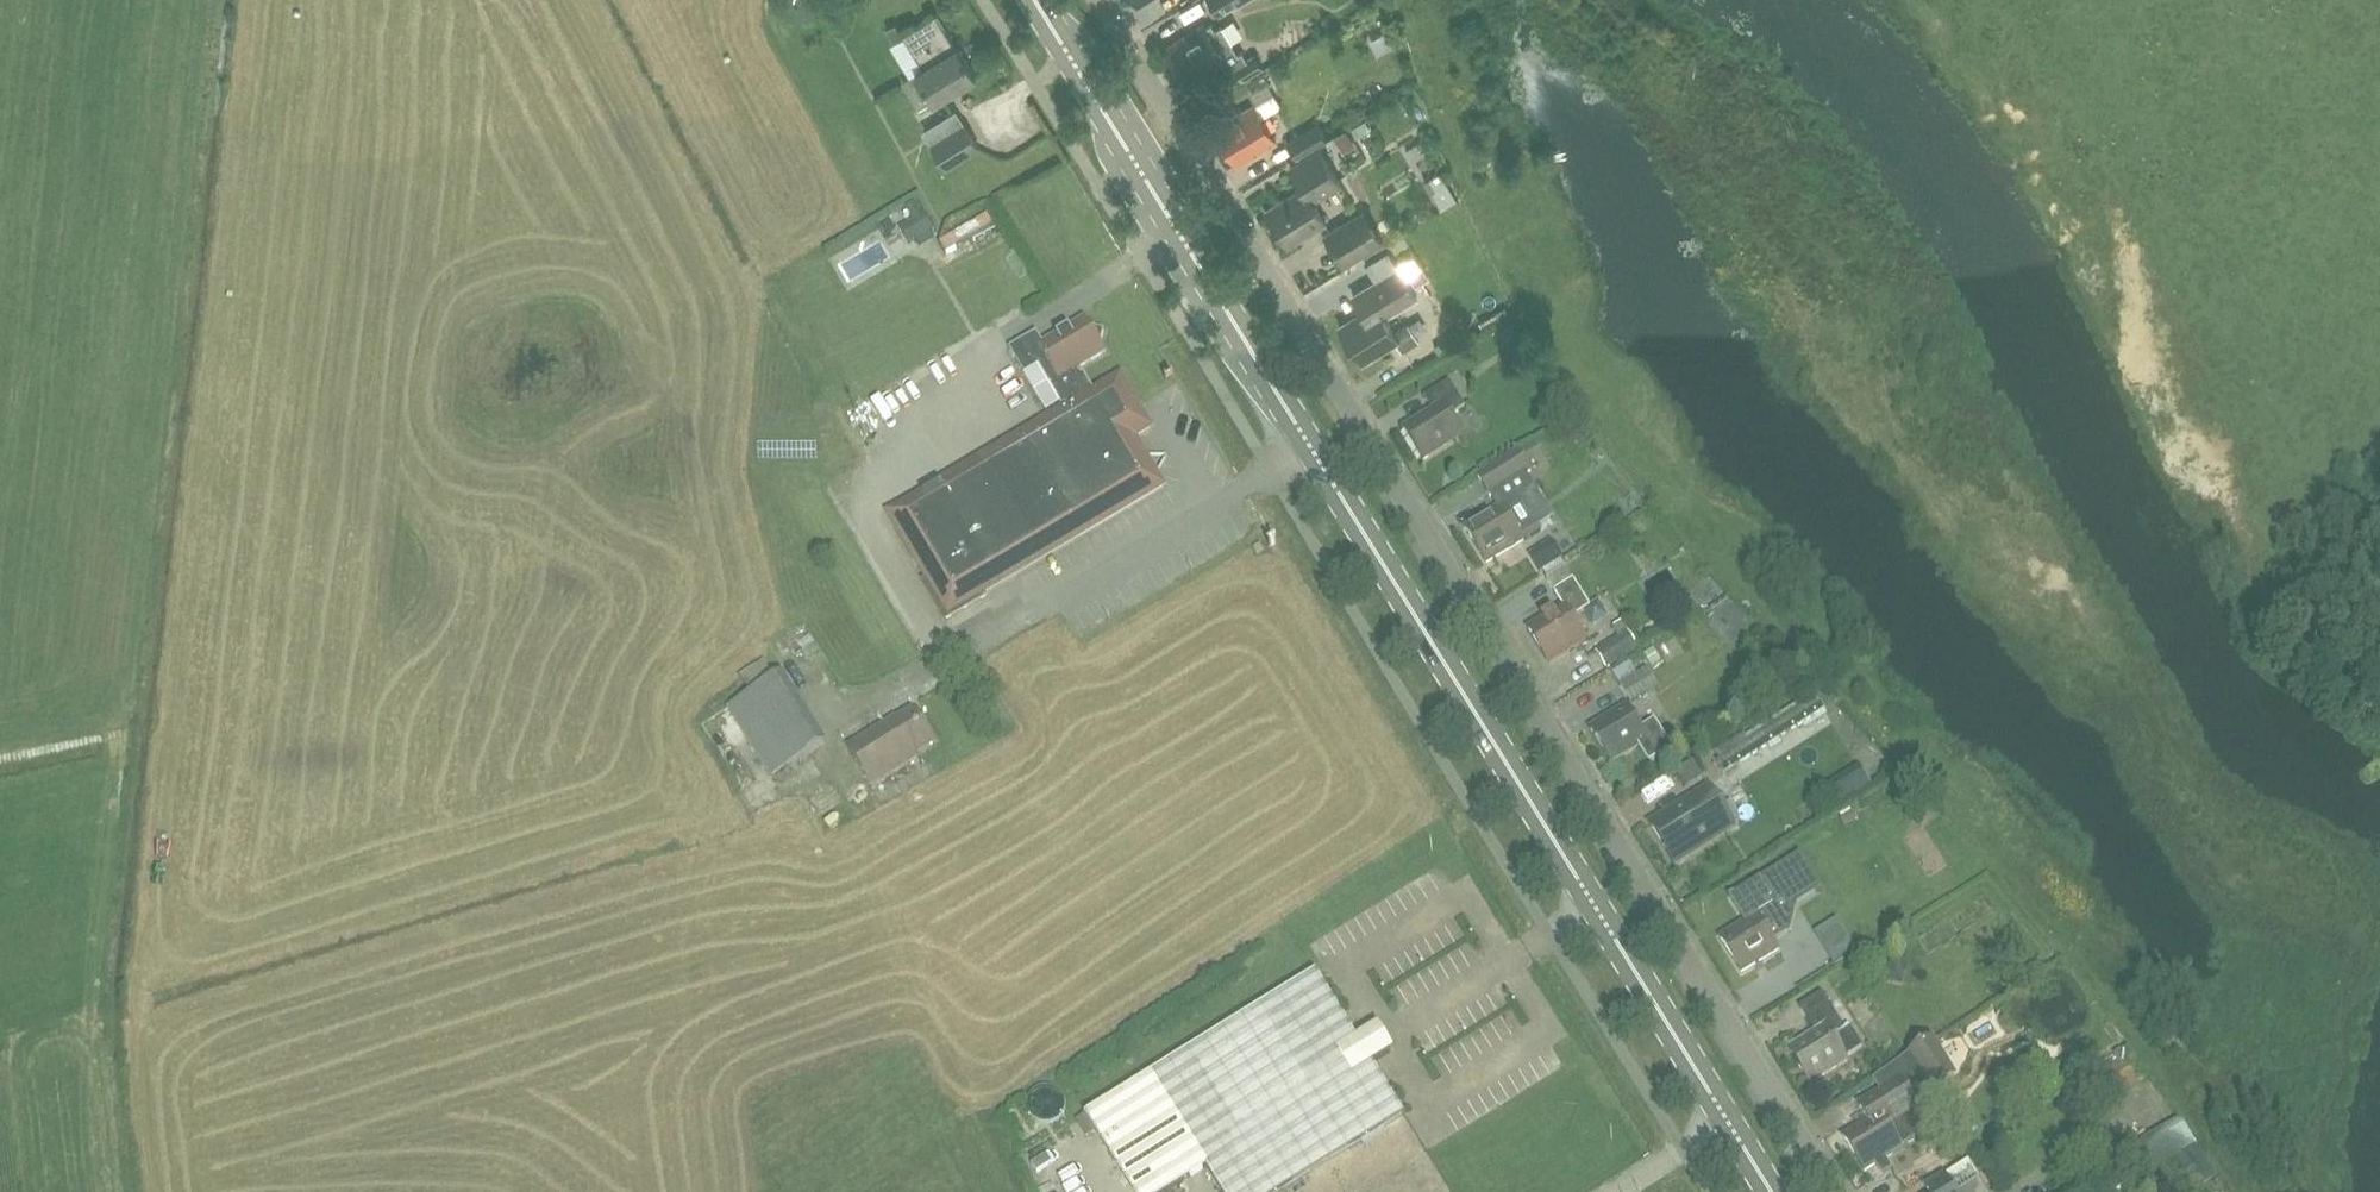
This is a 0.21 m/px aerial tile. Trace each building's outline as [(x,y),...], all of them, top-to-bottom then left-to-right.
[(1245,0),(1208,0),(1219,17),(1245,0)] [(956,49),(935,15),(914,28),(902,35),(923,69),(916,74),(933,102),(975,76),(957,48),(956,49)] [(1376,22),(1388,57),(1401,52),(1390,17),(1376,22)] [(895,42),(903,37),(902,35),(896,24),(888,29),(895,42)] [(1203,25),(1166,49),(1188,84),(1223,62),(1227,67),(1234,70),(1235,70),(1243,81),(1264,69),(1254,53),(1247,58),(1242,52),(1239,53),(1233,44),(1223,27),(1217,31),(1213,25),(1205,29),(1203,25)] [(1253,106),(1216,129),(1238,165),(1275,142),(1261,119),(1282,107),(1274,93),(1273,94),(1256,105),(1253,106)] [(1297,160),(1328,141),(1316,123),(1286,142),(1297,160)] [(966,124),(932,145),(947,169),(981,148),(966,124)] [(1289,245),(1326,222),(1313,203),(1343,185),(1319,148),(1288,167),(1300,187),(1266,209),(1289,245)] [(1455,195),(1448,185),(1432,195),(1438,205),(1455,195)] [(922,214),(915,202),(906,207),(913,219),(900,227),(910,244),(917,240),(920,245),(936,236),(933,230),(935,229),(925,212),(922,214)] [(991,210),(942,234),(948,246),(997,222),(991,210)] [(1343,267),(1384,241),(1364,210),(1323,235),(1343,267)] [(840,258),(853,283),(897,261),(884,236),(840,258)] [(1363,311),(1339,326),(1362,362),(1397,341),(1404,352),(1418,343),(1407,326),(1395,334),(1384,316),(1417,295),(1399,267),(1389,251),(1367,265),(1377,281),(1353,295),(1363,311)] [(1062,408),(1092,390),(1080,369),(1106,353),(1087,320),(1043,346),(1036,333),(1008,350),(1024,376),(1038,367),(1062,408)] [(1092,390),(1062,408),(1064,411),(1020,437),(970,466),(887,514),(926,579),(922,582),(947,622),(988,598),(985,593),(1030,566),(1163,488),(1134,438),(1150,429),(1120,378),(1094,393),(1092,390)] [(1424,461),(1460,439),(1447,418),(1465,407),(1449,380),(1424,396),(1431,408),(1402,426),(1424,461)] [(872,431),(877,441),(898,431),(894,421),(872,431)] [(1594,426),(1585,434),(1601,453),(1610,445),(1594,426)] [(1489,498),(1532,472),(1518,450),(1476,476),(1489,498)] [(1501,504),(1464,527),(1486,562),(1523,540),(1520,536),(1532,529),(1515,502),(1504,509),(1501,504)] [(1090,533),(1076,542),(1085,556),(1099,548),(1090,533)] [(1532,559),(1535,564),(1541,572),(1562,559),(1550,540),(1528,553),(1532,559)] [(1549,664),(1586,641),(1572,618),(1589,607),(1565,568),(1546,579),(1562,606),(1527,628),(1549,664)] [(1736,596),(1710,614),(1733,646),(1758,627),(1736,596)] [(1606,669),(1638,648),(1622,620),(1612,626),(1618,636),(1594,652),(1606,669)] [(1638,674),(1630,662),(1612,673),(1620,685),(1631,704),(1658,686),(1647,668),(1638,674)] [(770,778),(826,742),(782,672),(726,708),(770,778)] [(1725,773),(1826,710),(1819,698),(1717,761),(1725,773)] [(1641,730),(1625,705),(1588,728),(1610,763),(1639,745),(1649,762),(1671,749),(1654,722),(1641,730)] [(936,742),(915,708),(897,719),(895,716),(845,747),(871,787),(919,757),(917,753),(936,742)] [(1693,784),(1707,773),(1694,755),(1680,766),(1693,784)] [(1839,805),(1853,796),(1842,778),(1828,787),(1839,805)] [(1673,864),(1710,841),(1738,826),(1714,789),(1651,828),(1673,864)] [(1744,922),(1719,937),(1740,973),(1777,950),(1772,941),(1765,930),(1765,929),(1770,926),(1782,919),(1782,918),(1776,908),(1770,900),(1786,890),(1790,896),(1815,881),(1798,854),(1729,897),(1744,922)] [(1819,949),(1846,940),(1838,917),(1811,926),(1819,949)] [(1317,973),(1087,1115),(1135,1191),(1168,1191),(1208,1168),(1223,1191),(1282,1191),(1405,1116),(1372,1062),(1391,1050),(1377,1027),(1357,1039),(1317,973)] [(1835,1041),(1832,1036),(1844,1029),(1820,992),(1797,1006),(1813,1031),(1787,1048),(1810,1084),(1847,1061),(1845,1058),(1862,1048),(1852,1030),(1835,1041)] [(1931,1095),(1957,1079),(1933,1039),(1906,1055),(1931,1095)] [(2147,1073),(2128,1046),(2087,1072),(2108,1102),(2138,1083),(2136,1080),(2147,1073)] [(1865,1171),(1902,1148),(1888,1125),(1912,1110),(1917,1107),(1901,1083),(1860,1107),(1868,1119),(1843,1135),(1865,1171)] [(1934,1109),(1917,1110),(1918,1130),(1935,1129),(1934,1109)] [(2179,1118),(2140,1140),(2155,1167),(2175,1155),(2197,1144),(2179,1118)] [(2218,1175),(2206,1158),(2197,1144),(2175,1155),(2198,1189),(2218,1175)] [(1944,1175),(1943,1174),(1925,1185),(1929,1191),(1955,1191),(1944,1175)] [(1980,1179),(1962,1190),(1958,1191),(1988,1191),(1980,1179)]
